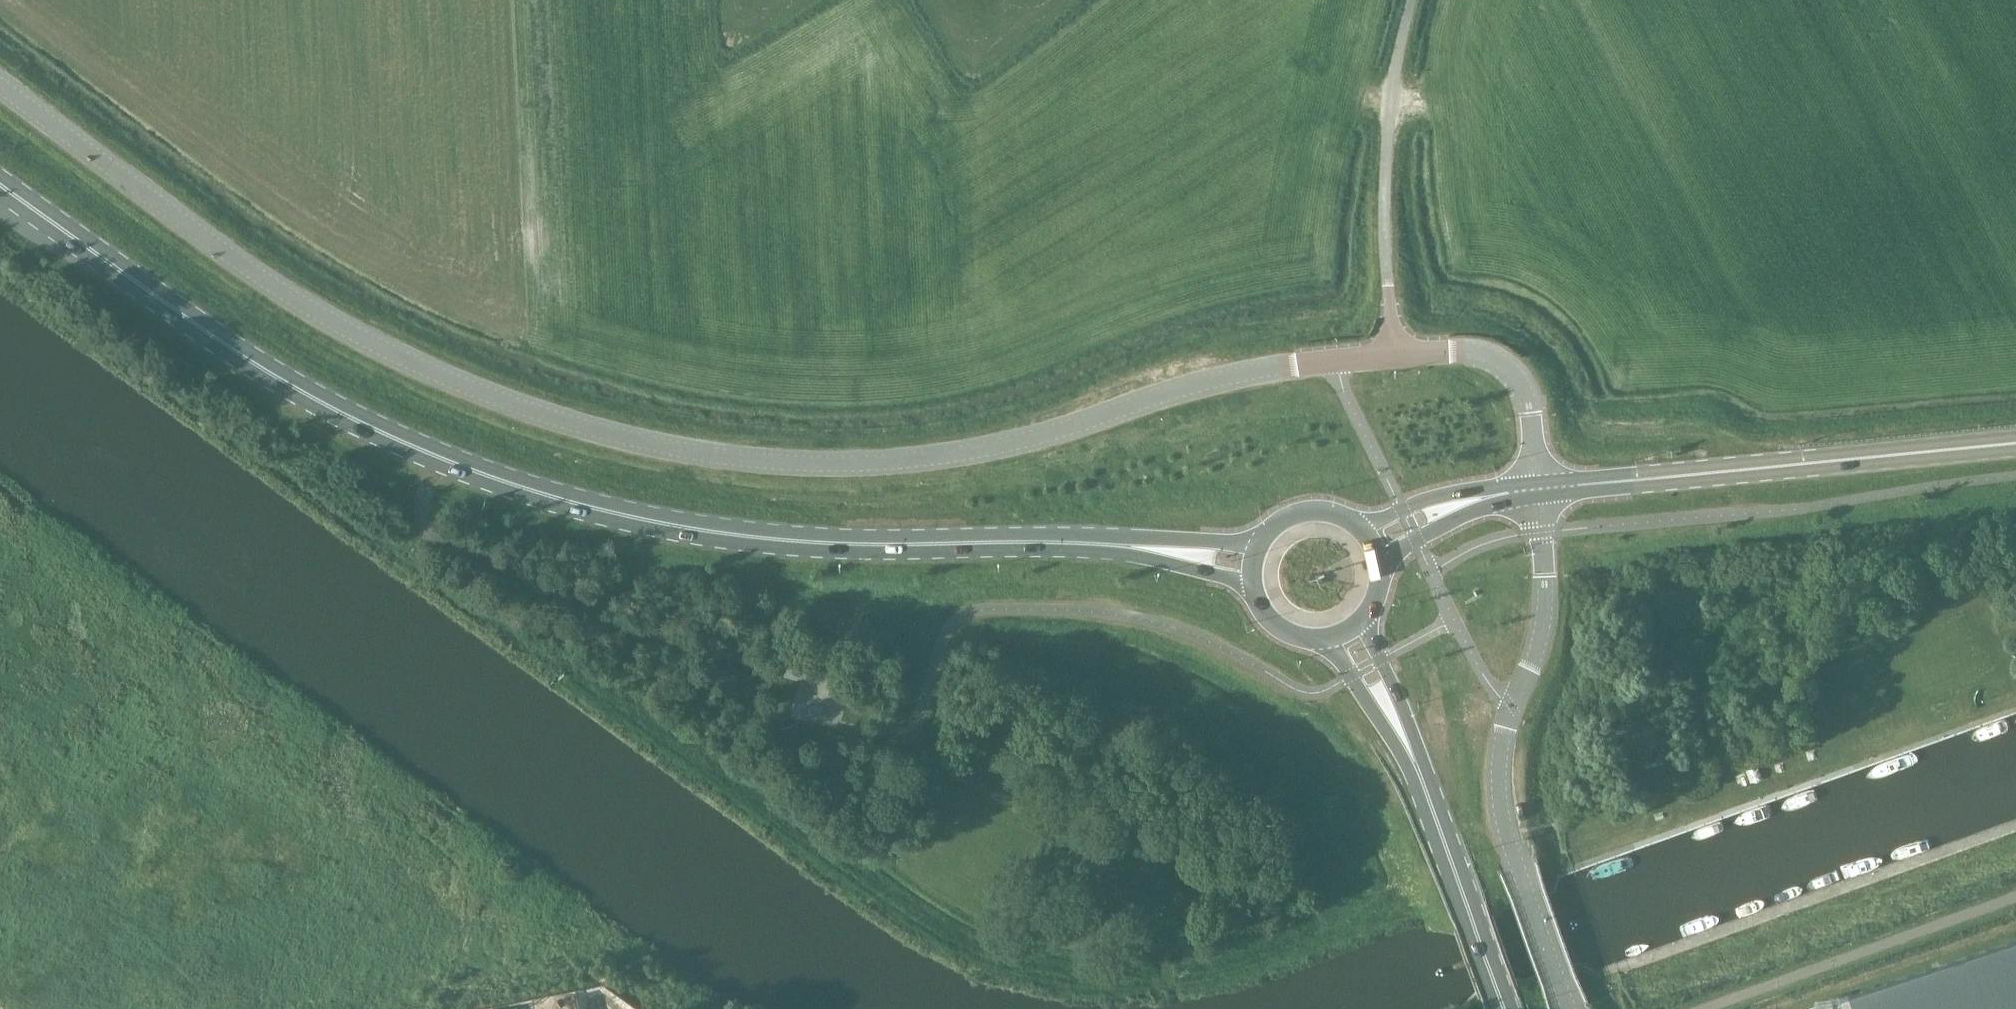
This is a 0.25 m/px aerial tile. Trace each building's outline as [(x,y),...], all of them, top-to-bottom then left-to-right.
[(1806,1008),(2015,1008),(2015,940),(1806,1008)]
